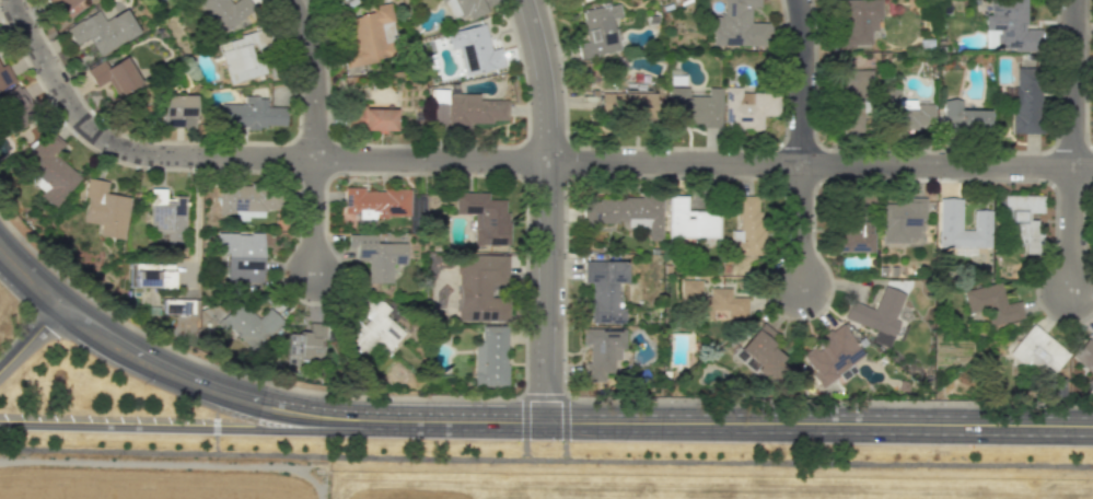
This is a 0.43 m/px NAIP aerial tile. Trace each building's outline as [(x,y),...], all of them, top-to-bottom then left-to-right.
[(65,10),(57,0),(77,0),(65,10)] [(231,3),(235,0),(248,0),(255,9),(222,35),(195,0),(228,0),(231,3)] [(453,19),(473,19),(485,14),(485,12),(480,0),(446,0),(453,19)] [(722,15),(722,0),(758,0),(758,5),(749,5),(748,22),(767,22),(767,46),(710,46),(710,15),(722,15)] [(870,46),(870,30),(880,30),(879,0),(838,0),(839,15),(844,15),(845,30),(833,30),(834,47),(870,46)] [(990,14),(983,14),(984,50),(1040,49),(1040,29),(1026,29),(1025,0),(989,0),(990,14)] [(344,18),(350,47),(341,49),(344,67),(386,58),(380,24),(393,21),(389,2),(370,6),(372,12),(344,18)] [(619,50),(612,18),(621,16),(618,4),(608,6),(608,4),(580,10),(586,42),(576,44),(579,58),(619,50)] [(65,28),(97,9),(104,20),(124,8),(138,32),(98,56),(86,36),(73,44),(65,28)] [(503,66),(499,47),(489,49),(484,24),(445,33),(449,49),(457,48),(464,75),(503,66)] [(240,37),(239,35),(263,27),(270,55),(259,58),(264,72),(229,83),(217,44),(240,37)] [(85,70),(102,60),(105,66),(124,55),(140,81),(117,95),(107,80),(95,86),(85,70)] [(14,80),(0,88),(0,65),(4,62),(14,80)] [(1012,132),(1038,133),(1040,69),(1014,68),(1012,132)] [(870,70),(838,70),(839,132),(862,131),(861,85),(870,85),(870,70)] [(740,92),(740,86),(724,86),(724,130),(761,130),(761,115),(775,115),(775,92),(740,92)] [(721,88),(707,87),(707,96),(687,96),(687,87),(667,87),(667,130),(683,130),(683,123),(701,123),(701,127),(720,128),(721,88)] [(932,103),(913,103),(913,100),(897,100),(897,88),(883,88),(883,130),(932,130),(932,103)] [(653,91),(601,92),(602,104),(623,103),(624,121),(653,121),(653,91)] [(507,98),(479,98),(479,92),(446,92),(445,129),(468,129),(468,123),(490,123),(490,119),(507,119),(507,98)] [(219,103),(243,104),(243,94),(257,95),(257,97),(266,97),(266,105),(284,106),(284,125),(265,125),(265,127),(257,126),(257,129),(246,129),(246,125),(219,125),(219,103)] [(162,95),(193,95),(193,126),(160,126),(161,105),(162,105),(162,95)] [(942,99),(942,130),(988,131),(988,110),(961,110),(961,99),(942,99)] [(349,107),(348,129),(394,130),(395,108),(349,107)] [(21,161),(36,172),(29,181),(42,192),(38,196),(52,208),(79,175),(54,155),(64,143),(47,129),(21,161)] [(85,177),(106,181),(104,193),(129,197),(121,239),(98,234),(101,224),(81,221),(85,197),(82,196),(85,177)] [(218,186),(217,217),(265,219),(265,209),(276,209),(277,188),(218,186)] [(148,231),(166,232),(165,243),(183,244),(184,197),(164,196),(164,189),(149,189),(148,231)] [(408,218),(409,189),(343,189),(343,212),(358,212),(358,217),(408,218)] [(473,244),(507,244),(507,199),(487,199),(486,192),(454,192),(454,214),(472,214),(473,244)] [(1041,194),(1003,195),(1004,234),(1013,233),(1013,245),(1023,244),(1023,253),(1039,253),(1038,232),(1035,233),(1035,215),(1041,215),(1041,194)] [(666,237),(718,238),(718,211),(686,211),(686,195),(667,195),(666,237)] [(736,195),(736,230),(731,230),(731,255),(759,255),(760,195),(736,195)] [(583,223),(627,222),(627,227),(648,227),(648,240),(662,240),(661,205),(666,205),(666,196),(583,198),(583,223)] [(939,196),(938,244),(990,245),(990,208),(973,208),(973,229),(961,229),(961,197),(939,196)] [(923,198),(905,197),(905,204),(881,203),(881,242),(908,242),(908,237),(922,238),(923,198)] [(261,284),(262,233),(215,232),(215,252),(225,252),(225,283),(261,284)] [(348,232),(348,244),(356,244),(356,258),(368,258),(368,280),(392,280),(392,262),(406,263),(406,241),(375,240),(375,232),(348,232)] [(456,320),(506,321),(506,298),(490,297),(490,284),(506,284),(507,255),(458,254),(456,320)] [(582,260),(625,260),(625,282),(616,282),(616,306),(624,306),(624,322),(589,322),(589,300),(591,300),(591,282),(582,282),(582,260)] [(133,287),(172,288),(172,267),(133,266),(133,287)] [(701,279),(683,280),(683,317),(718,317),(718,318),(747,318),(747,297),(730,297),(730,288),(709,288),(709,296),(701,296),(701,279)] [(1000,280),(962,289),(967,311),(985,306),(989,324),(1024,315),(1020,299),(1005,302),(1000,280)] [(850,298),(842,316),(859,323),(859,322),(885,333),(885,332),(893,335),(899,320),(894,317),(905,292),(884,283),(873,307),(850,298)] [(402,332),(383,315),(388,309),(378,300),(373,306),(361,296),(353,306),(364,315),(343,340),(361,355),(374,339),(387,350),(402,332)] [(162,313),(192,314),(193,300),(163,299),(162,313)] [(280,320),(267,308),(256,319),(235,300),(214,323),(226,334),(230,331),(252,351),(280,320)] [(784,355),(767,342),(774,332),(760,321),(734,356),(766,379),(784,355)] [(285,332),(284,367),(301,368),(301,359),(322,360),(324,323),(307,322),(307,333),(285,332)] [(864,355),(840,323),(800,353),(814,372),(811,374),(820,387),(864,355)] [(1009,350),(1046,381),(1068,354),(1032,323),(1009,350)] [(474,341),(473,385),(506,386),(507,326),(480,326),(480,341),(474,341)] [(583,381),(612,382),(612,359),(621,359),(622,329),(581,328),(581,344),(588,344),(588,362),(583,362),(583,381)] [(891,337),(875,331),(871,340),(887,346),(891,337)] [(1092,375),(1086,382),(1092,389),(1092,339),(1091,341),(1087,337),(1071,355),(1092,375)]
